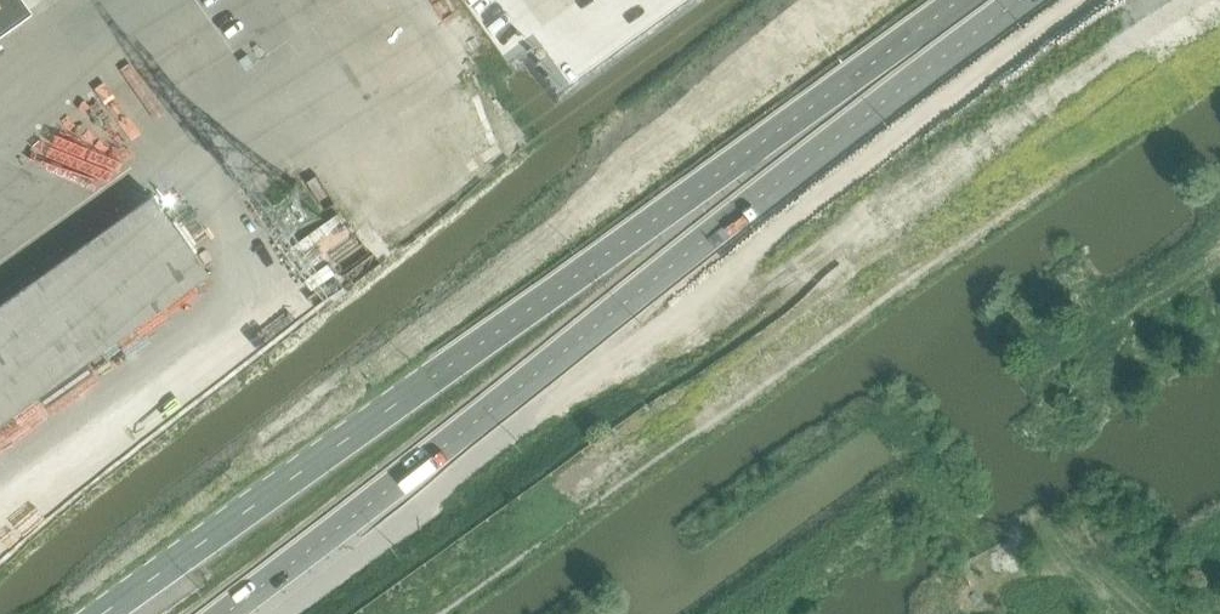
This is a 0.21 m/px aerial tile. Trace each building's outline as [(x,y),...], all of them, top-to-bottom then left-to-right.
[(29,10),(22,0),(0,0),(0,31),(29,10)] [(151,194),(0,302),(0,422),(208,273),(151,194)]
